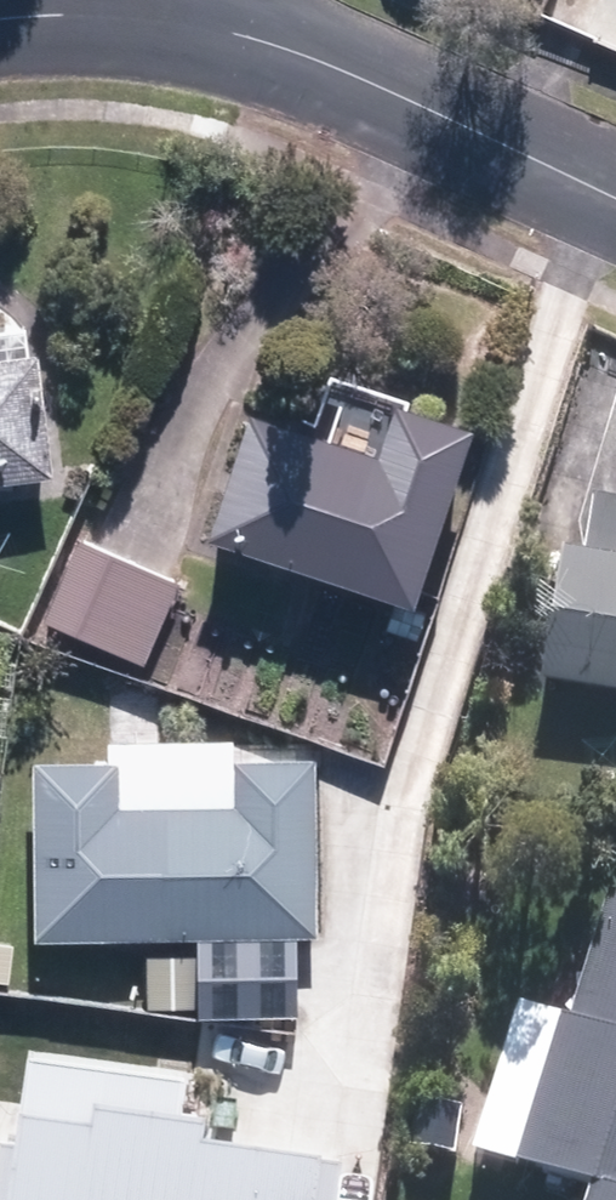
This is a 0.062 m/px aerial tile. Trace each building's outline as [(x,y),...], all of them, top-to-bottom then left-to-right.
[(55,480),(37,329),(0,334),(0,487),(55,480)] [(250,400),(203,541),(413,610),(473,428),(326,379),(312,420),(250,400)] [(538,690),(615,702),(615,502),(569,495),(538,690)] [(79,534),(42,627),(145,669),(183,576),(79,534)] [(36,770),(39,940),(200,938),(299,936),(315,936),(312,765),(237,766),(238,813),(116,815),(115,768),(36,770)] [(608,895),(569,1020),(558,1016),(509,1170),(585,1194),(583,1199),(615,1199),(615,897),(608,895)] [(300,1017),(299,936),(200,938),(201,1018),(300,1017)] [(192,959),(146,959),(146,1009),(193,1008),(192,959)] [(0,1186),(0,1199),(307,1199),(313,1162),(199,1144),(202,1125),(100,1109),(97,1129),(11,1115),(0,1186)]
